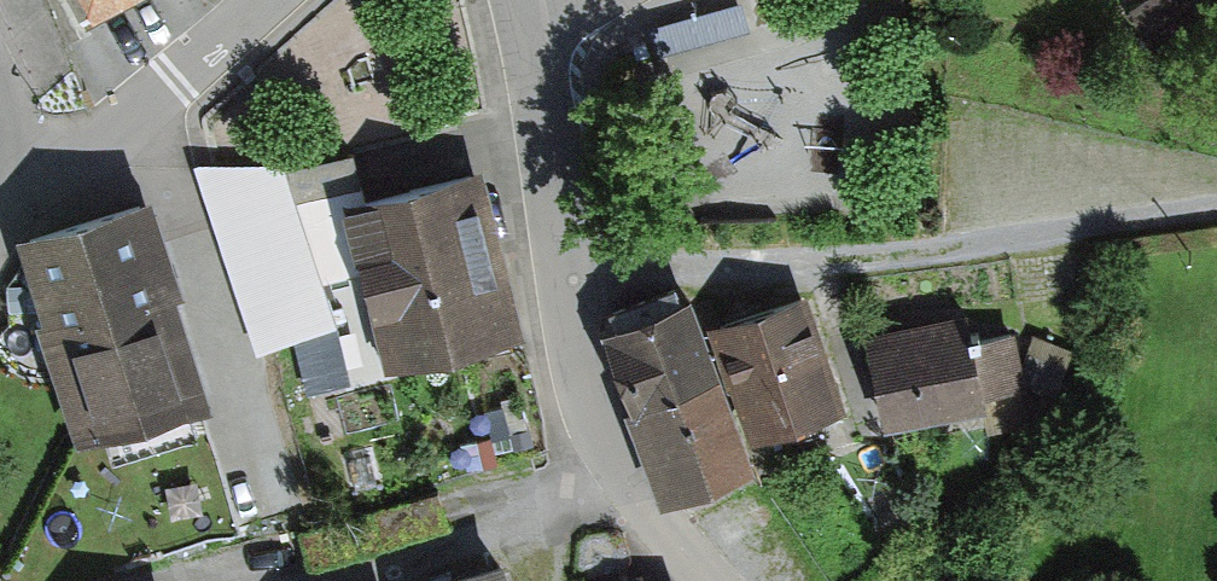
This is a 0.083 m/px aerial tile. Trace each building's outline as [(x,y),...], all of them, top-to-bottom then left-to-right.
[(93,21),(132,0),(82,0),(93,21)] [(648,23),(656,52),(749,28),(741,0),(735,0),(648,23)] [(1198,29),(1179,0),(1139,0),(1127,8),(1158,55),(1198,29)] [(256,350),(338,324),(325,279),(362,269),(343,193),(364,188),(354,149),(287,167),(285,160),(194,160),(256,350)] [(385,363),(526,328),(484,158),(364,188),(343,193),(362,269),(385,363)] [(35,329),(75,452),(212,409),(177,300),(184,298),(152,200),(16,244),(43,327),(35,329)] [(663,494),(757,459),(692,288),(598,323),(663,494)] [(751,438),(848,403),(807,289),(710,323),(751,438)] [(864,326),(883,424),(983,405),(1026,397),(1030,396),(1027,379),(1023,360),(1017,325),(983,332),(981,323),(970,325),(967,307),(864,326)] [(1073,348),(1033,332),(1023,360),(1027,379),(1056,392),(1073,348)] [(1026,397),(983,405),(987,428),(1030,420),(1026,397)] [(501,550),(403,580),(511,580),(501,550)]
